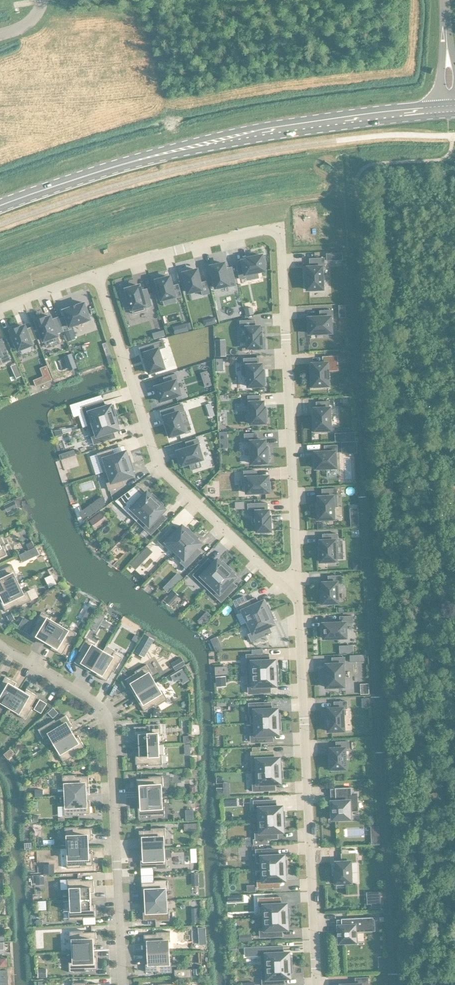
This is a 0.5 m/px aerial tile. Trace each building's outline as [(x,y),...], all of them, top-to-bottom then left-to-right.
[(252,262),(252,264),(246,265),(246,267),(240,269),(243,283),(250,281),(249,279),(269,275),(268,269),(269,269),(268,261),(266,262),(266,260),(252,262)] [(310,278),(310,285),(308,286),(309,293),(311,293),(311,294),(326,293),(325,272),(328,272),(328,262),(314,263),(314,271),(311,272),(311,278),(310,278)] [(232,289),(232,291),(239,290),(237,277),(230,279),(228,268),(227,268),(226,266),(219,268),(219,270),(215,271),(219,292),(232,289)] [(210,286),(204,287),(200,274),(196,275),(195,273),(188,275),(188,277),(187,277),(192,297),(204,294),(206,300),(213,298),(210,286)] [(175,290),(173,281),(168,283),(168,281),(161,283),(161,284),(160,285),(165,304),(177,301),(178,303),(185,301),(182,289),(175,290)] [(131,293),(130,294),(137,319),(150,315),(149,312),(155,310),(152,298),(146,300),(143,290),(138,291),(138,289),(130,291),(131,293)] [(74,331),(94,324),(88,307),(67,315),(69,321),(63,323),(67,335),(74,333),(74,331)] [(311,336),(313,336),(313,338),(335,337),(334,322),(336,322),(336,315),(323,315),(324,322),(312,322),(312,328),(310,328),(311,336)] [(54,321),(49,323),(48,321),(39,325),(47,345),(61,340),(60,338),(66,335),(61,322),(55,324),(54,321)] [(251,353),(265,352),(265,337),(263,337),(263,331),(258,331),(258,325),(243,325),(244,332),(250,332),(251,353)] [(190,328),(176,331),(178,339),(192,335),(191,334),(190,328)] [(40,343),(35,331),(29,334),(28,330),(23,332),(22,331),(14,335),(16,341),(15,342),(17,349),(19,348),(22,354),(35,349),(34,345),(40,343)] [(75,333),(68,336),(72,346),(79,344),(75,333)] [(5,344),(0,346),(0,362),(3,361),(6,368),(14,364),(5,344)] [(156,355),(148,357),(150,363),(149,364),(153,377),(168,373),(162,354),(168,352),(166,345),(154,349),(156,355)] [(229,352),(219,352),(219,361),(229,360),(229,352)] [(317,391),(317,393),(324,392),(324,390),(332,390),(331,368),(341,368),(341,360),(326,361),(326,368),(316,368),(316,373),(313,373),(313,380),(315,380),(315,391),(317,391)] [(248,369),(245,370),(245,380),(251,379),(252,391),(267,390),(267,389),(269,388),(269,381),(267,381),(266,375),(265,375),(265,369),(262,369),(262,362),(247,363),(248,369)] [(210,375),(204,377),(209,391),(215,389),(210,375)] [(181,385),(179,378),(167,382),(169,388),(159,391),(161,397),(159,397),(161,405),(163,404),(164,405),(184,399),(179,386),(181,385)] [(271,426),(271,419),(269,419),(268,412),(267,412),(267,406),(264,406),(264,400),(251,400),(252,408),(253,407),(254,428),(269,428),(269,426),(271,426)] [(325,434),(325,436),(332,436),(332,434),(334,434),(333,412),(332,412),(332,406),(319,407),(320,413),(318,413),(318,419),(317,419),(318,435),(325,434)] [(92,430),(120,421),(118,414),(116,414),(114,410),(103,413),(101,407),(86,412),(92,430)] [(174,419),(168,421),(170,427),(169,427),(173,441),(174,440),(175,442),(182,440),(182,438),(188,436),(182,417),(188,415),(186,408),(172,413),(174,419)] [(92,430),(98,448),(112,443),(110,437),(122,433),(120,429),(123,428),(120,421),(92,430)] [(261,445),(260,438),(248,438),(248,447),(254,446),(255,468),(271,467),(271,466),(273,466),(272,458),(270,459),(270,452),(269,452),(268,445),(261,445)] [(185,468),(186,470),(206,463),(201,450),(203,449),(201,443),(189,446),(191,453),(181,456),(183,461),(181,462),(183,469),(185,468)] [(328,457),(319,457),(319,463),(317,463),(317,471),(319,471),(319,473),(339,472),(339,457),(341,457),(340,450),(328,450),(328,457)] [(115,454),(101,458),(107,477),(112,475),(111,475),(135,467),(133,460),(131,461),(129,456),(117,460),(115,454)] [(115,486),(110,488),(113,494),(127,490),(125,484),(137,480),(135,475),(137,475),(135,467),(111,475),(112,475),(115,486)] [(248,483),(250,483),(250,497),(272,496),(272,494),(274,494),(274,487),(272,487),(271,481),(260,481),(260,475),(247,475),(248,483)] [(322,508),(321,508),(322,524),(337,523),(337,511),(341,511),(340,493),(325,494),(326,501),(322,501),(322,508)] [(120,505),(140,525),(161,503),(156,498),(154,500),(150,497),(142,505),(133,496),(120,505)] [(161,503),(140,525),(154,538),(165,527),(160,522),(168,514),(165,510),(166,509),(161,503)] [(17,505),(7,510),(11,516),(21,511),(17,505)] [(272,521),(272,515),(271,515),(271,507),(251,508),(252,520),(260,520),(261,536),(265,536),(265,538),(273,537),(273,535),(274,535),(273,521),(272,521)] [(100,520),(93,525),(98,533),(105,527),(100,520)] [(172,534),(162,546),(167,551),(169,549),(177,557),(196,537),(191,532),(189,534),(186,530),(177,539),(172,534)] [(196,537),(177,557),(186,565),(184,567),(189,572),(200,561),(195,556),(204,548),(200,544),(202,543),(196,537)] [(324,552),(323,552),(324,566),(331,566),(331,568),(338,567),(338,565),(339,565),(338,545),(341,545),(341,538),(326,539),(326,545),(324,545),(324,552)] [(10,559),(6,550),(4,551),(0,543),(0,564),(10,559)] [(144,558),(133,569),(139,574),(149,563),(144,558)] [(197,579),(211,592),(231,571),(226,566),(224,568),(221,564),(212,573),(208,568),(197,579)] [(4,597),(22,588),(17,579),(19,578),(15,569),(2,575),(3,577),(0,578),(0,592),(1,592),(4,597)] [(231,571),(211,592),(225,606),(235,595),(230,590),(239,581),(235,578),(237,576),(231,571)] [(181,577),(174,585),(179,589),(186,582),(181,577)] [(55,579),(48,582),(53,592),(60,589),(55,579)] [(326,593),(325,594),(325,599),(323,599),(324,607),(326,607),(326,608),(327,608),(327,610),(335,609),(335,607),(341,607),(340,587),(344,587),(344,580),(331,581),(332,587),(326,587),(326,593)] [(22,588),(4,597),(6,603),(3,604),(9,616),(19,610),(20,612),(35,605),(31,596),(26,598),(22,588)] [(170,601),(167,605),(172,610),(175,606),(170,601)] [(247,616),(251,626),(274,616),(271,609),(269,610),(267,606),(256,611),(253,605),(239,611),(242,617),(247,616)] [(92,612),(89,618),(94,621),(98,615),(92,612)] [(210,616),(205,621),(211,626),(215,621),(210,616)] [(274,616),(251,626),(256,637),(252,639),(255,645),(269,639),(266,633),(277,628),(275,624),(277,623),(274,616)] [(46,643),(51,646),(61,629),(52,624),(54,622),(45,617),(38,629),(39,630),(33,640),(44,646),(46,643)] [(102,617),(93,632),(99,635),(108,620),(102,617)] [(327,643),(349,642),(349,628),(356,628),(356,620),(343,621),(344,627),(327,628),(327,634),(325,634),(325,642),(327,641),(327,643)] [(24,627),(21,632),(26,635),(29,631),(24,627)] [(61,629),(51,646),(56,650),(54,653),(65,659),(71,649),(73,650),(80,638),(71,632),(70,634),(61,629)] [(148,639),(143,648),(153,653),(158,644),(148,639)] [(90,670),(96,673),(106,656),(97,650),(98,648),(90,643),(82,655),(84,656),(78,667),(89,673),(90,670)] [(106,656),(96,673),(101,676),(99,679),(110,686),(116,675),(118,676),(126,662),(117,657),(115,661),(106,656)] [(251,679),(281,677),(281,670),(278,670),(278,665),(266,665),(266,659),(255,659),(250,660),(251,679)] [(185,662),(175,668),(179,675),(189,669),(185,662)] [(335,662),(336,669),(330,669),(330,675),(329,675),(329,683),(327,683),(328,690),(330,690),(330,691),(347,691),(346,669),(348,669),(348,662),(335,662)] [(138,693),(141,698),(158,688),(153,679),(155,678),(150,669),(138,676),(139,678),(128,684),(135,695),(138,693)] [(231,671),(218,672),(219,679),(231,678),(231,671)] [(186,673),(179,677),(183,683),(190,680),(186,673)] [(251,679),(252,698),(268,697),(267,690),(279,690),(279,685),(281,685),(281,677),(251,679)] [(13,711),(23,694),(18,691),(19,688),(9,681),(2,692),(1,691),(0,692),(0,712),(4,706),(13,711)] [(229,681),(219,682),(220,691),(229,690),(229,681)] [(158,688),(141,698),(144,703),(141,705),(148,716),(158,710),(159,711),(171,704),(166,695),(164,697),(158,688)] [(372,688),(364,689),(364,699),(372,698),(372,688)] [(23,694),(13,711),(21,716),(20,718),(29,724),(36,712),(35,711),(41,700),(30,694),(28,697),(23,694)] [(43,704),(38,713),(44,717),(50,708),(43,704)] [(330,734),(332,734),(332,736),(347,735),(346,713),(350,713),(350,706),(337,706),(338,713),(332,713),(332,719),(331,719),(331,727),(329,727),(330,734)] [(253,708),(254,727),(283,726),(283,718),(281,718),(280,714),(268,714),(268,708),(253,708)] [(56,712),(51,717),(56,722),(61,717),(56,712)] [(53,739),(58,748),(75,737),(72,732),(75,730),(69,720),(59,726),(58,724),(42,734),(47,743),(53,739)] [(283,726),(254,727),(254,728),(259,727),(259,739),(254,739),(255,746),(270,746),(270,739),(282,738),(281,734),(284,733),(283,726)] [(142,744),(142,750),(162,749),(162,739),(164,738),(163,728),(149,729),(149,731),(137,731),(138,744),(142,744)] [(75,737),(58,748),(64,757),(61,758),(67,767),(79,759),(78,758),(88,752),(82,741),(79,743),(75,737)] [(334,759),(333,759),(334,774),(335,774),(335,776),(343,775),(343,773),(349,773),(348,754),(352,754),(352,746),(339,746),(340,753),(334,753),(334,759)] [(162,749),(142,750),(142,756),(139,756),(139,769),(151,768),(151,770),(165,769),(165,759),(163,759),(162,749)] [(14,753),(8,759),(11,763),(18,758),(14,753)] [(255,757),(256,776),(286,775),(285,767),(283,767),(283,762),(271,763),(270,756),(263,757),(256,757),(255,757)] [(286,775),(256,776),(257,795),(272,794),(272,788),(284,787),(284,782),(286,782),(286,775)] [(68,790),(69,800),(89,799),(89,793),(92,793),(92,780),(80,781),(80,779),(66,780),(66,790),(68,790)] [(144,796),(144,802),(164,801),(164,791),(166,790),(166,780),(152,781),(152,783),(140,783),(141,796),(144,796)] [(338,792),(339,806),(335,806),(336,817),(335,817),(336,824),(341,824),(341,823),(354,823),(353,815),(361,815),(360,798),(355,798),(355,792),(338,792)] [(89,799),(69,800),(69,811),(67,811),(68,821),(82,820),(82,818),(94,818),(93,805),(89,805),(89,799)] [(164,801),(144,802),(145,808),(141,808),(142,821),(154,820),(154,822),(168,821),(167,811),(165,811),(164,801)] [(263,813),(263,825),(288,823),(288,816),(285,816),(285,811),(273,812),(273,805),(258,806),(258,813),(263,813)] [(288,823),(263,825),(264,836),(259,837),(259,844),(274,843),(275,843),(274,836),(286,836),(286,831),(288,831),(288,823)] [(71,842),(71,852),(91,851),(91,845),(95,845),(94,832),(82,833),(82,831),(68,832),(69,842),(71,842)] [(147,848),(147,854),(167,853),(166,842),(169,842),(168,832),(154,833),(154,835),(142,835),(143,848),(147,848)] [(91,851),(71,852),(72,863),(70,863),(70,873),(84,872),(84,870),(96,870),(95,857),(92,857),(91,851)] [(167,853),(147,854),(147,860),(144,860),(144,873),(156,872),(156,874),(170,873),(170,863),(167,863),(167,853)] [(265,868),(265,873),(290,872),(290,865),(288,865),(287,860),(275,860),(275,854),(260,855),(260,868),(265,868)] [(339,867),(340,873),(338,873),(339,887),(341,887),(341,889),(348,889),(348,887),(351,887),(355,887),(354,867),(360,867),(359,858),(359,857),(345,858),(345,866),(339,867)] [(0,859),(0,867),(13,867),(13,859),(0,859)] [(265,873),(266,885),(261,885),(262,893),(277,892),(277,885),(288,885),(288,880),(291,880),(290,872),(265,873)] [(73,894),(74,904),(94,903),(94,897),(97,897),(97,884),(85,885),(85,883),(70,884),(71,894),(73,894)] [(149,900),(149,906),(169,905),(169,894),(171,894),(171,884),(157,885),(157,887),(145,887),(145,900),(149,900)] [(378,897),(375,909),(375,913),(384,913),(384,896),(378,897)] [(94,903),(74,904),(74,914),(72,915),(72,925),(87,924),(86,922),(98,922),(98,909),(94,909),(94,903)] [(268,922),(293,921),(292,913),(290,913),(290,909),(278,909),(277,903),(262,903),(262,910),(267,910),(268,922)] [(169,905),(149,906),(150,912),(146,912),(147,925),(159,924),(159,926),(173,925),(172,915),(170,915),(169,905)] [(268,922),(268,934),(264,934),(264,941),(279,940),(279,934),(291,933),(291,929),(293,928),(293,921),(268,922)] [(377,922),(344,923),(345,930),(344,930),(341,930),(342,941),(341,941),(342,948),(344,948),(360,947),(359,935),(377,935),(377,922)] [(76,946),(76,956),(97,955),(96,949),(100,949),(99,936),(87,937),(87,935),(73,936),(74,946),(76,946)] [(152,951),(152,958),(172,957),(171,946),(174,946),(173,936),(159,937),(159,939),(147,939),(148,952),(152,951)] [(254,938),(242,938),(243,947),(255,946),(254,938)] [(265,971),(295,970),(295,962),(292,962),(292,957),(280,958),(280,951),(249,953),(249,960),(265,959),(265,971)] [(97,955),(76,956),(77,966),(72,967),(73,977),(89,976),(89,974),(101,974),(100,961),(97,961),(97,955)] [(172,957),(152,958),(152,964),(149,964),(149,976),(161,976),(161,978),(175,977),(175,967),(172,967),(172,957)] [(5,963),(2,966),(2,972),(11,971),(10,963),(5,963)] [(266,984),(281,984),(281,983),(293,982),(293,977),(295,977),(295,970),(265,971),(266,984)] [(49,973),(41,974),(42,982),(50,982),(49,973)] [(195,973),(178,974),(178,982),(173,982),(173,983),(195,982),(195,973)]
